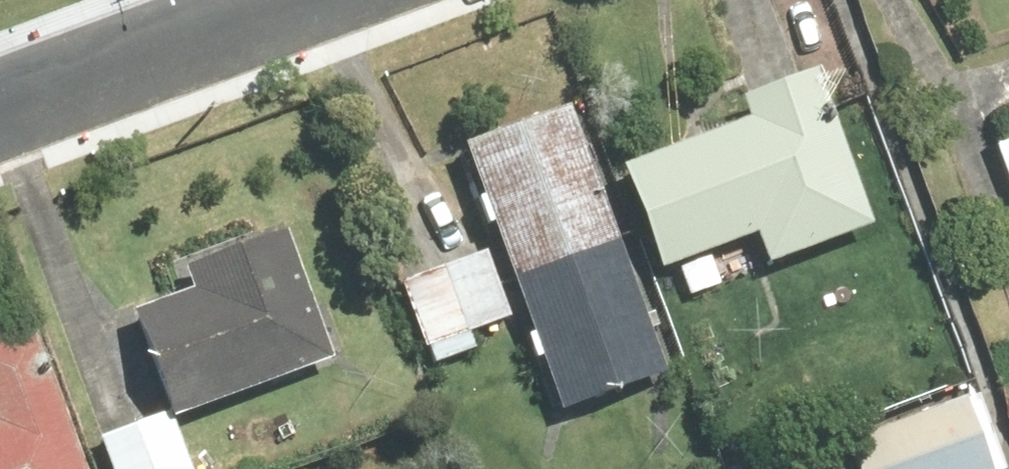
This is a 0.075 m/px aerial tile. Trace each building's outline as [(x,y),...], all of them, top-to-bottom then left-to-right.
[(767,267),(887,227),(830,61),(754,87),(762,111),(631,155),(670,270),(758,241),(767,267)] [(680,366),(588,99),(472,138),(563,405),(680,366)] [(998,130),(1008,161),(1008,126),(998,130)] [(131,285),(176,417),(343,360),(298,229),(131,285)] [(406,275),(437,365),(519,337),(488,247),(406,275)] [(46,319),(0,335),(0,468),(97,468),(46,319)] [(826,430),(839,468),(985,468),(957,386),(826,430)] [(108,433),(120,468),(188,468),(168,412),(108,433)]
